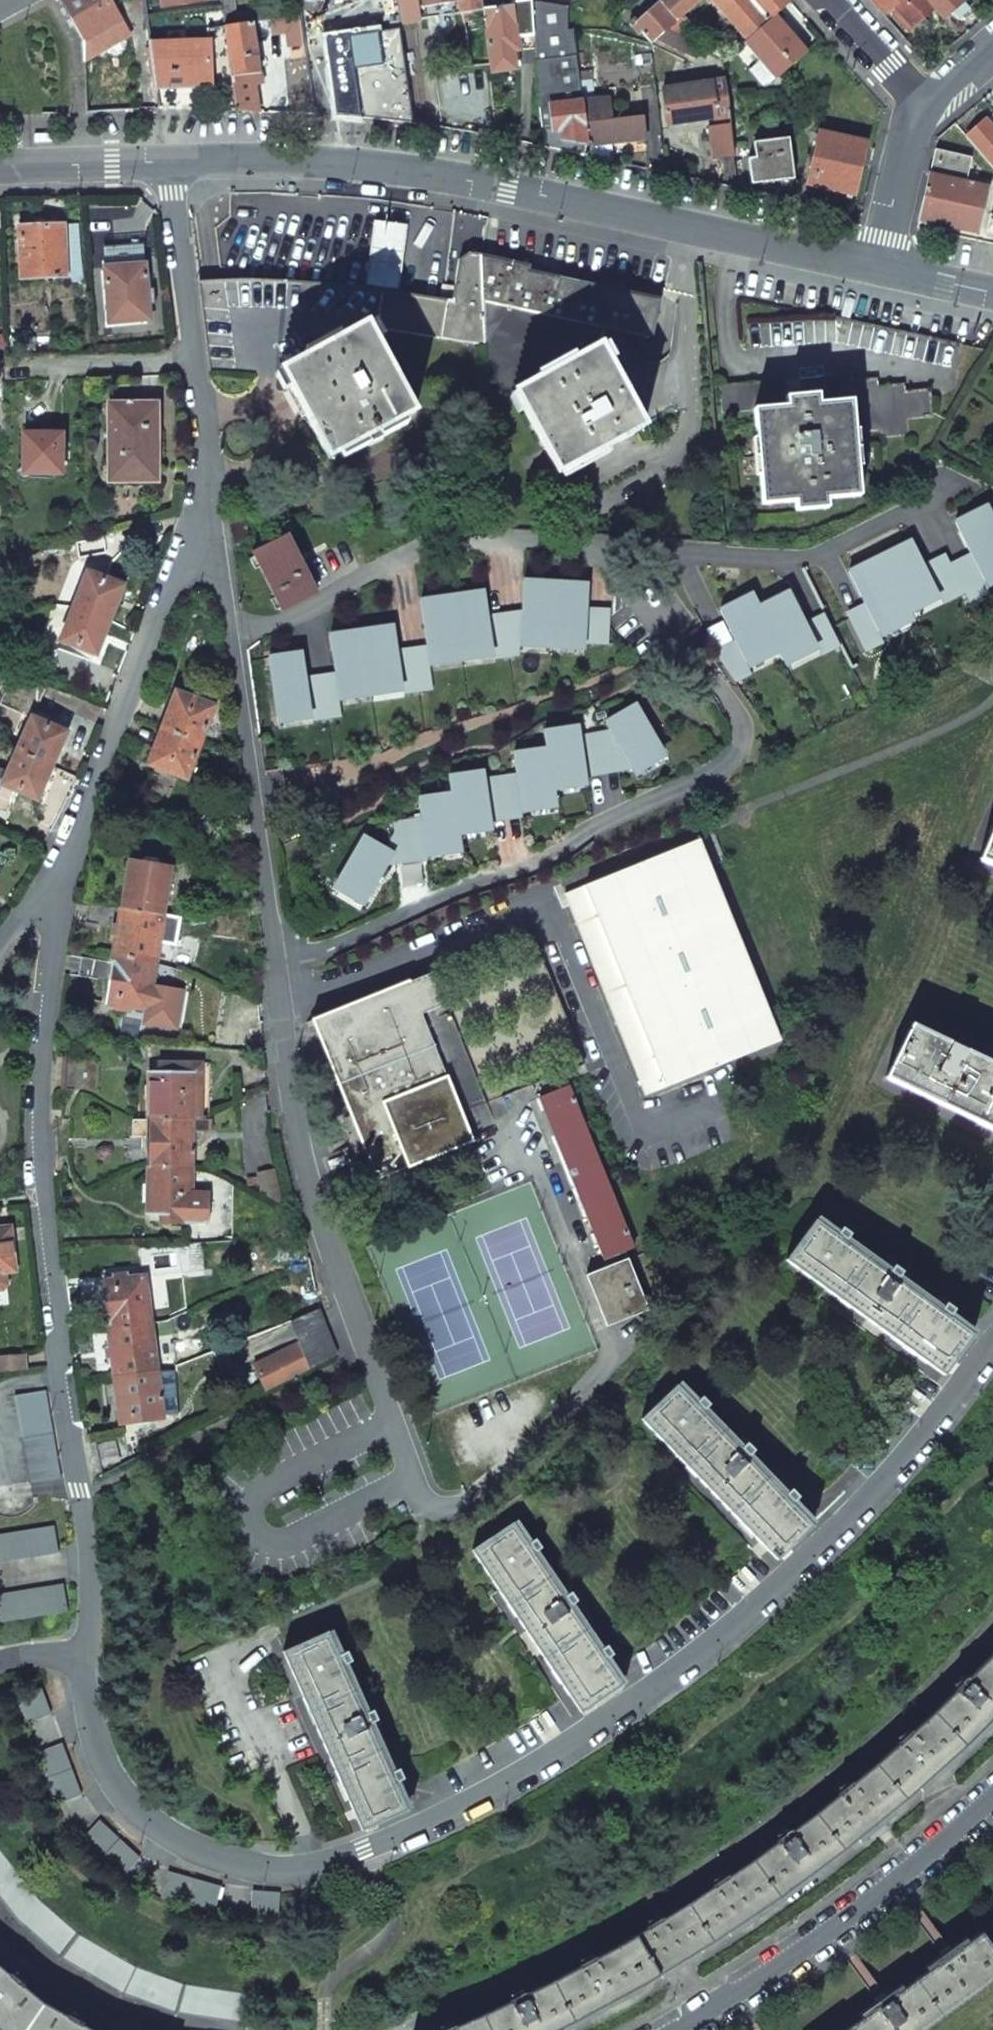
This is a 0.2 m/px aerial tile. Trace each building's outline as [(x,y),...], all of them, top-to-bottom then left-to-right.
[(83,41),(84,60),(128,35),(111,6),(108,0),(60,0),(83,41)] [(161,8),(204,2),(204,0),(160,0),(161,8)] [(224,27),(252,24),(268,21),(271,21),(270,10),(234,15),(232,0),(221,0),(222,9),(224,27)] [(401,23),(481,11),(479,0),(398,0),(401,23)] [(651,44),(656,40),(667,30),(678,21),(701,0),(663,0),(635,25),(651,44)] [(746,40),(775,15),(790,2),(788,0),(710,0),(746,40)] [(885,15),(890,11),(902,0),(871,0),(885,15)] [(890,11),(908,32),(934,8),(927,0),(902,0),(890,11)] [(934,8),(944,18),(950,13),(953,16),(966,5),(961,0),(927,0),(934,8)] [(483,10),(492,73),(515,69),(513,51),(519,51),(517,37),(532,36),(529,2),(513,3),(513,7),(483,10)] [(543,141),(542,148),(548,149),(583,157),(585,145),(587,145),(580,103),(572,27),(568,27),(567,7),(529,2),(532,36),(535,61),(538,109),(538,108),(543,141)] [(743,42),(775,79),(782,73),(806,52),(775,15),(746,40),(743,42)] [(301,17),(271,21),(268,21),(271,34),(286,32),(290,60),(306,58),(301,17)] [(678,21),(667,30),(687,40),(694,29),(678,21)] [(232,87),(235,111),(256,112),(250,75),(259,73),(252,24),(224,27),(223,27),(227,55),(232,87)] [(401,27),(325,39),(337,116),(415,124),(401,27)] [(667,30),(656,40),(694,58),(699,45),(687,40),(667,30)] [(150,49),(156,89),(210,87),(232,87),(227,55),(209,56),(209,42),(150,44),(150,49)] [(154,77),(150,49),(146,49),(147,59),(148,59),(151,78),(154,77)] [(662,90),(667,133),(708,127),(712,157),(733,156),(724,81),(662,90)] [(587,145),(588,145),(644,140),(642,117),(611,120),(607,100),(580,103),(587,145)] [(985,121),(966,138),(992,169),(992,131),(985,121)] [(819,134),(808,184),(853,195),(864,144),(819,134)] [(793,179),(790,154),(788,139),(753,143),(755,158),(747,159),(751,184),(793,179)] [(978,159),(934,150),(928,176),(964,184),(967,175),(974,177),(978,159)] [(964,184),(928,176),(918,220),(977,233),(987,189),(964,184)] [(19,222),(22,279),(65,276),(63,226),(45,227),(43,220),(19,222)] [(397,294),(406,226),(373,221),(363,289),(381,291),(397,294)] [(376,319),(375,329),(440,339),(483,346),(480,256),(469,254),(459,260),(453,302),(444,301),(397,294),(381,291),(376,319)] [(483,346),(485,394),(486,394),(513,393),(600,346),(604,327),(648,338),(651,335),(659,300),(528,271),(529,266),(503,261),(480,256),(483,346)] [(450,259),(444,301),(453,302),(459,260),(450,259)] [(104,268),(109,324),(149,320),(145,265),(104,268)] [(198,283),(209,372),(284,378),(281,371),(367,324),(376,319),(381,291),(363,289),(335,286),(285,282),(244,281),(198,283)] [(284,378),(329,459),(365,439),(369,446),(381,439),(378,431),(415,412),(367,324),(281,371),(284,378)] [(600,346),(513,393),(558,474),(644,427),(600,346)] [(823,375),(825,403),(851,401),(855,433),(880,430),(881,438),(908,435),(907,420),(932,417),(930,388),(904,391),(903,383),(877,385),(876,378),(851,380),(850,372),(823,375)] [(719,384),(721,413),(753,411),(753,410),(787,406),(785,378),(777,379),(719,384)] [(753,411),(762,505),(794,502),(796,511),(828,508),(827,499),(860,496),(855,433),(851,401),(825,403),(787,406),(753,410),(753,411)] [(108,403),(108,482),(157,482),(157,403),(108,403)] [(24,434),(23,474),(61,474),(61,434),(24,434)] [(949,565),(963,593),(969,604),(988,594),(986,590),(992,587),(992,518),(986,504),(953,521),(971,553),(949,565)] [(251,553),(281,612),(317,594),(286,536),(251,553)] [(911,540),(878,557),(904,609),(906,608),(909,614),(941,598),(944,602),(963,593),(949,565),(943,553),(922,563),(911,540)] [(865,653),(884,644),(881,637),(913,622),(909,614),(906,608),(904,609),(878,557),(849,571),(865,603),(845,612),(865,653)] [(87,573),(74,607),(109,620),(122,586),(87,573)] [(420,603),(426,659),(491,651),(492,659),(520,658),(520,642),(607,646),(610,619),(586,618),(588,586),(525,582),(519,618),(490,623),(485,593),(420,603)] [(807,628),(789,592),(759,607),(758,608),(776,645),(775,646),(779,654),(785,667),(819,651),(822,655),(840,646),(826,619),(807,628)] [(736,646),(717,656),(718,658),(734,682),(751,675),(748,668),(779,654),(775,646),(776,645),(758,608),(759,607),(753,594),(719,611),(736,646)] [(74,607),(61,641),(95,654),(109,620),(74,607)] [(304,650),(266,655),(274,717),(309,713),(310,724),(343,719),(340,695),(402,687),(409,692),(430,689),(426,659),(425,653),(400,656),(396,624),(328,633),(335,678),(309,682),(304,650)] [(11,679),(0,704),(0,705),(31,719),(32,718),(48,680),(11,679)] [(176,692),(162,728),(200,744),(214,706),(176,692)] [(363,839),(337,881),(368,897),(391,858),(423,854),(425,851),(460,846),(460,829),(490,822),(491,815),(519,813),(518,804),(555,801),(553,781),(585,778),(586,767),(626,760),(633,767),(661,749),(636,704),(604,721),(609,729),(580,735),(579,726),(545,732),(547,747),(515,750),(518,774),(486,779),(485,769),(450,773),(450,794),(422,797),(423,816),(400,822),(384,849),(363,839)] [(17,751),(51,766),(66,733),(32,718),(31,719),(17,751)] [(162,728),(148,765),(186,779),(200,744),(162,728)] [(51,766),(17,751),(2,785),(36,799),(51,766)] [(979,859),(992,864),(992,825),(979,859)] [(564,894),(595,972),(645,1095),(779,1041),(721,898),(698,840),(564,894)] [(129,861),(121,908),(163,915),(170,868),(129,861)] [(121,908),(113,955),(155,962),(158,943),(175,945),(179,918),(163,915),(121,908)] [(486,1104),(578,1067),(551,999),(557,997),(530,933),(433,972),(446,1004),(486,1104)] [(113,955),(105,1002),(147,1009),(151,984),(155,962),(113,955)] [(462,1114),(486,1104),(446,1004),(433,972),(313,1020),(377,1180),(473,1142),(462,1114)] [(179,1031),(186,990),(151,984),(147,1009),(144,1025),(179,1031)] [(911,1024),(886,1077),(992,1129),(992,1064),(911,1024)] [(149,1072),(149,1119),(191,1119),(192,1072),(149,1072)] [(538,1097),(589,1226),(605,1267),(585,1275),(606,1326),(647,1310),(624,1252),(633,1248),(616,1206),(629,1201),(623,1187),(610,1192),(567,1085),(538,1097)] [(147,1160),(147,1167),(148,1167),(191,1167),(191,1119),(149,1119),(147,1119),(147,1160)] [(147,1167),(147,1215),(161,1214),(161,1224),(208,1223),(208,1195),(190,1195),(191,1167),(148,1167),(147,1167)] [(828,1231),(814,1221),(786,1260),(943,1374),(972,1335),(957,1325),(961,1321),(935,1302),(932,1306),(906,1287),(909,1283),(883,1265),(880,1268),(854,1249),(857,1246),(831,1227),(828,1231)] [(10,1227),(0,1228),(0,1290),(2,1290),(6,1285),(5,1272),(15,1271),(10,1227)] [(102,1282),(108,1328),(151,1324),(147,1297),(145,1283),(145,1276),(102,1282)] [(158,1282),(145,1283),(147,1297),(159,1295),(158,1282)] [(290,1321),(309,1370),(336,1356),(317,1309),(290,1321)] [(108,1328),(114,1377),(156,1372),(151,1324),(108,1328)] [(0,1356),(0,1372),(25,1370),(23,1354),(0,1356)] [(114,1377),(121,1424),(162,1419),(156,1372),(114,1377)] [(689,1397),(677,1385),(642,1419),(776,1558),(811,1525),(800,1512),(803,1509),(781,1486),(777,1489),(755,1466),(759,1463),(737,1440),(734,1444),(711,1420),(714,1417),(693,1394),(689,1397)] [(15,1396),(30,1483),(60,1478),(46,1398),(45,1391),(15,1396)] [(94,1439),(101,1476),(129,1461),(123,1433),(94,1439)] [(523,1537),(513,1523),(473,1551),(580,1711),(621,1684),(611,1670),(615,1667),(598,1641),(593,1643),(576,1617),(580,1614),(562,1588),(558,1590),(540,1564),(544,1561),(526,1534),(523,1537)] [(57,1552),(53,1526),(0,1534),(0,1562),(57,1552)] [(0,1594),(0,1618),(1,1622),(67,1611),(62,1585),(0,1594)] [(339,1646),(335,1647),(328,1632),(283,1651),(361,1829),(406,1809),(400,1793),(403,1791),(391,1763),(386,1764),(373,1735),(378,1733),(365,1704),(360,1706),(348,1676),(352,1675),(339,1646)] [(439,2029),(554,2029),(573,2020),(645,1983),(712,1941),(779,1896),(843,1849),(905,1798),(965,1745),(992,1717),(992,1652),(988,1657),(966,1679),(964,1678),(952,1684),(956,1690),(933,1712),(909,1733),(907,1731),(896,1737),(898,1743),(875,1764),(852,1782),(848,1782),(836,1787),(839,1794),(815,1813),(790,1832),(788,1830),(775,1835),(778,1841),(753,1860),(727,1877),(724,1874),(712,1879),(714,1886),(688,1903),(661,1920),(659,1917),(646,1920),(648,1927),(621,1944),(593,1959),(592,1956),(579,1959),(580,1966),(553,1981),(525,1994),(523,1991),(510,1994),(511,2001),(483,2014),(453,2027),(452,2024),(439,2026),(439,2029)] [(40,1688),(15,1697),(24,1723),(50,1713),(40,1688)] [(62,1744),(36,1753),(54,1804),(80,1795),(62,1744)] [(139,1857),(99,1821),(81,1841),(121,1877),(139,1857)] [(17,1920),(60,1957),(122,1994),(176,2013),(248,2024),(249,1994),(184,1984),(135,1967),(78,1934),(38,1899),(0,1851),(0,1899),(16,1920),(17,1920)] [(220,1886),(168,1871),(161,1898),(212,1912),(220,1886)] [(252,1890),(249,1917),(276,1920),(279,1893),(252,1890)] [(992,1979),(992,1949),(981,1932),(968,1942),(965,1938),(924,1967),(927,1971),(903,1988),(900,1984),(860,2014),(863,2017),(845,2029),(922,2029),(992,1979)] [(3,2029),(94,2029),(81,2023),(83,2020),(73,2011),(68,2016),(44,2002),(22,1984),(24,1982),(16,1971),(10,1974),(0,1966),(0,2027),(3,2029)]
